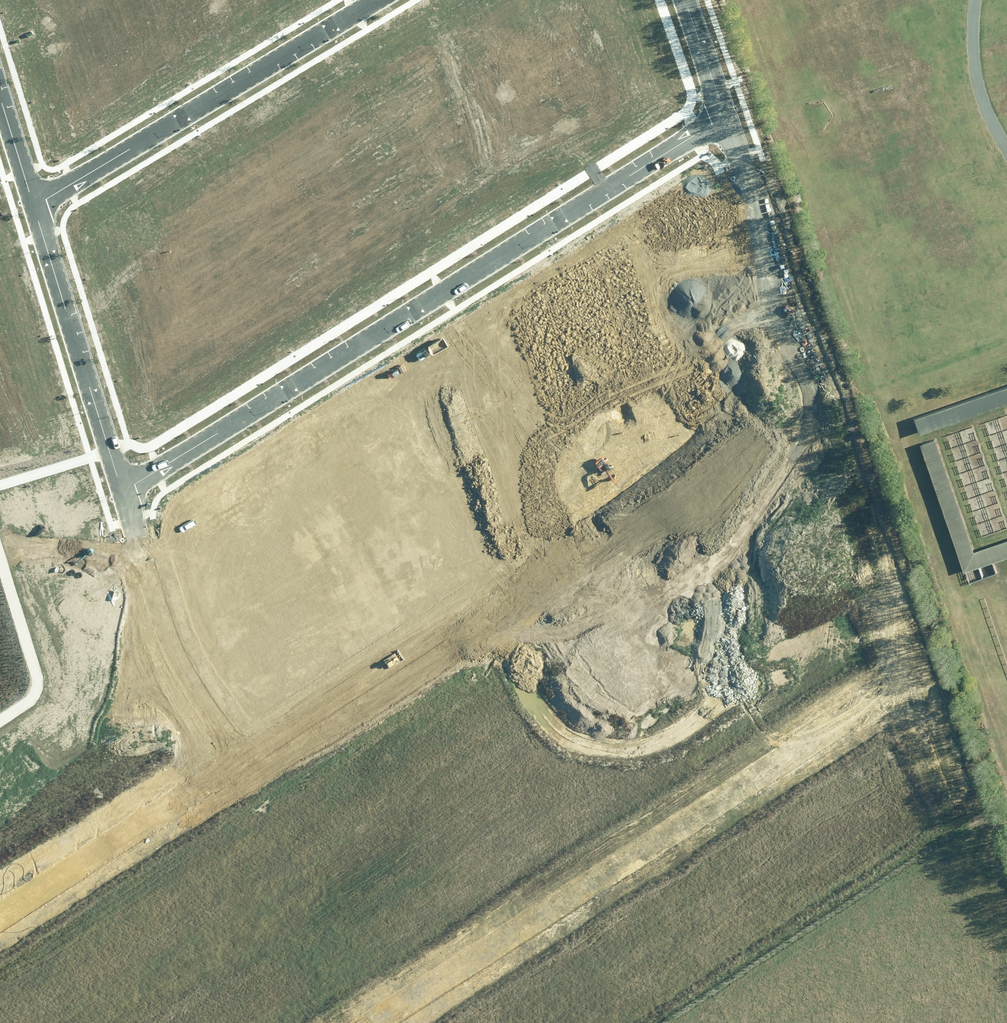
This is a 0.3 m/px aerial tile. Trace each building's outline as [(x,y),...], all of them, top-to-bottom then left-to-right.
[(923,436),(1006,407),(1006,387),(917,417),(923,436)] [(1006,559),(1006,540),(978,550),(940,440),(922,446),(966,573),(1006,559)]
